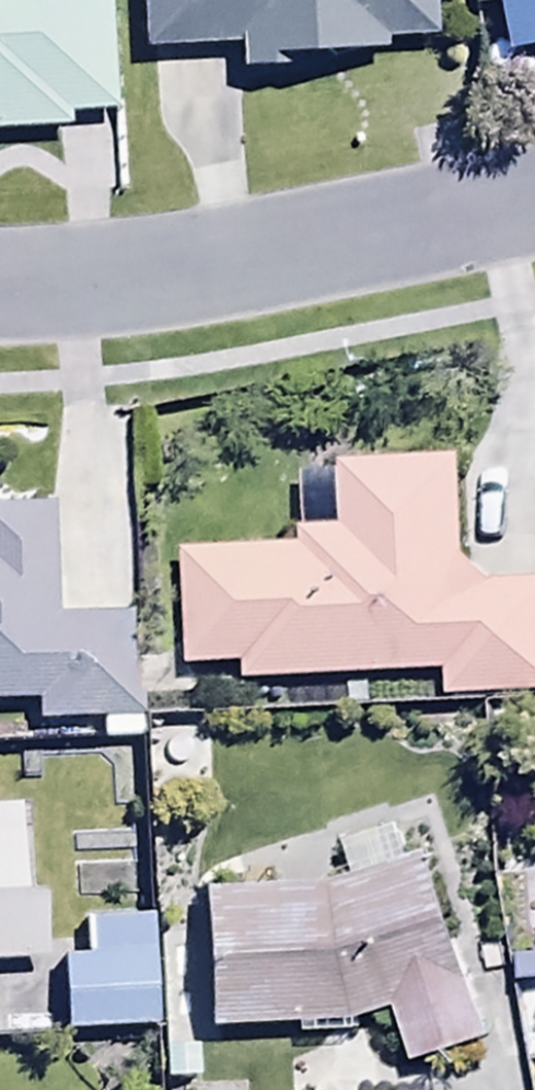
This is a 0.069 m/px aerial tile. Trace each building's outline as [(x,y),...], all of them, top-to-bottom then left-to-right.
[(111,127),(106,0),(0,0),(0,131),(111,127)] [(140,54),(230,50),(231,79),(284,76),(283,61),(378,57),(378,49),(432,47),(430,0),(138,0),(140,54)] [(504,58),(534,52),(534,0),(492,0),(504,58)] [(240,685),(436,677),(437,701),(534,697),(534,578),(459,581),(454,461),(335,466),(337,531),(294,533),(295,549),(177,554),(181,670),(239,667),(240,685)] [(32,703),(32,723),(137,721),(135,620),(51,622),(48,509),(0,511),(0,704),(32,703)] [(48,963),(45,897),(32,897),(29,807),(0,808),(0,965),(48,963)] [(329,892),(198,895),(205,1036),(351,1029),(390,1016),(406,1067),(482,1042),(423,861),(329,892)] [(152,1032),(148,923),(85,926),(86,963),(57,964),(60,1036),(152,1032)] [(523,1008),(524,1059),(534,1059),(534,1008),(523,1008)]
